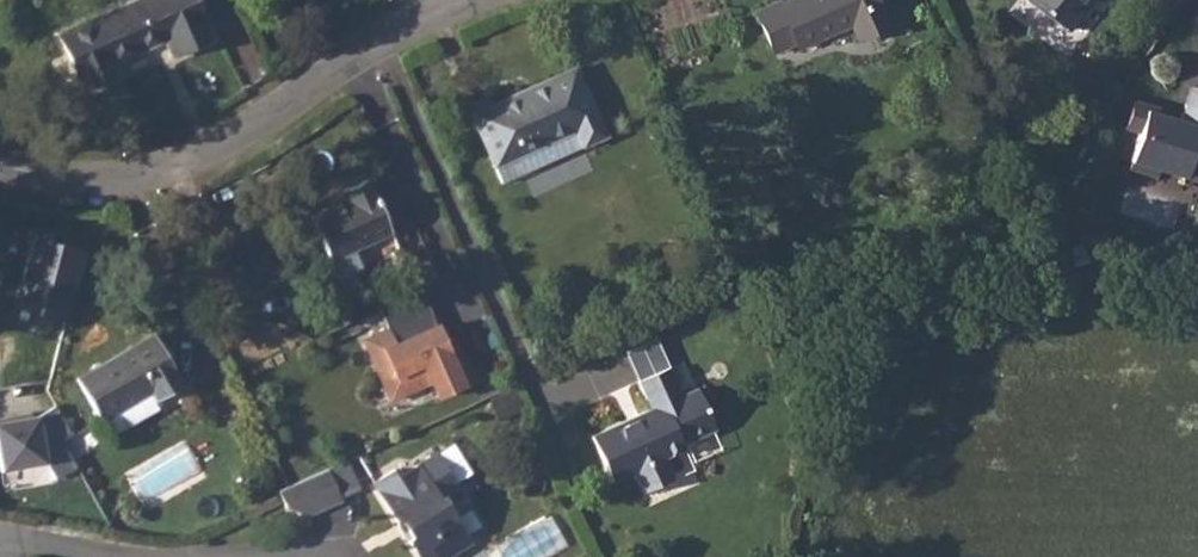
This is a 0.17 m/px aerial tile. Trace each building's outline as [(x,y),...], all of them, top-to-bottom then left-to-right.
[(92,19),(59,35),(83,89),(116,72),(111,63),(165,39),(173,56),(212,37),(195,0),(135,0),(92,19)] [(755,10),(772,50),(795,40),(798,46),(850,22),(857,38),(888,24),(877,0),(787,0),(779,4),(777,0),(755,10)] [(1066,28),(1087,0),(1030,0),(1066,28)] [(471,114),(494,165),(575,129),(583,145),(605,134),(574,67),(471,114)] [(1183,105),(1197,109),(1197,89),(1189,86),(1183,105)] [(1132,99),(1123,128),(1137,133),(1126,168),(1152,177),(1155,169),(1182,178),(1193,144),(1197,145),(1197,109),(1183,105),(1178,120),(1155,113),(1157,107),(1132,99)] [(575,129),(494,165),(502,182),(583,145),(575,129)] [(309,215),(330,258),(350,249),(389,230),(366,177),(340,190),(344,199),(309,215)] [(1180,223),(1184,199),(1131,189),(1127,214),(1180,223)] [(92,252),(29,236),(23,255),(26,256),(16,300),(41,306),(39,314),(65,321),(78,269),(88,271),(92,252)] [(350,249),(330,258),(337,275),(357,265),(350,249)] [(387,327),(363,338),(382,380),(389,398),(403,392),(430,380),(436,395),(472,379),(463,359),(456,344),(447,348),(421,289),(378,308),(387,327)] [(152,334),(75,377),(92,405),(98,419),(147,391),(153,400),(181,384),(152,334)] [(681,393),(668,364),(637,378),(650,406),(589,433),(610,479),(632,469),(642,490),(672,477),(663,455),(683,447),(681,442),(699,434),(692,417),(707,411),(696,386),(681,393)] [(41,413),(0,417),(0,469),(51,464),(58,479),(77,471),(63,440),(74,435),(60,404),(41,413)] [(707,411),(692,417),(699,434),(714,427),(707,411)] [(434,451),(398,473),(393,465),(371,479),(395,518),(400,516),(411,534),(406,537),(419,556),(439,556),(468,539),(441,495),(456,486),(447,471),(445,472),(442,467),(443,466),(434,451)] [(286,483),(277,487),(285,505),(307,513),(340,498),(326,466),(286,483)] [(400,516),(395,518),(406,537),(411,534),(400,516)]
